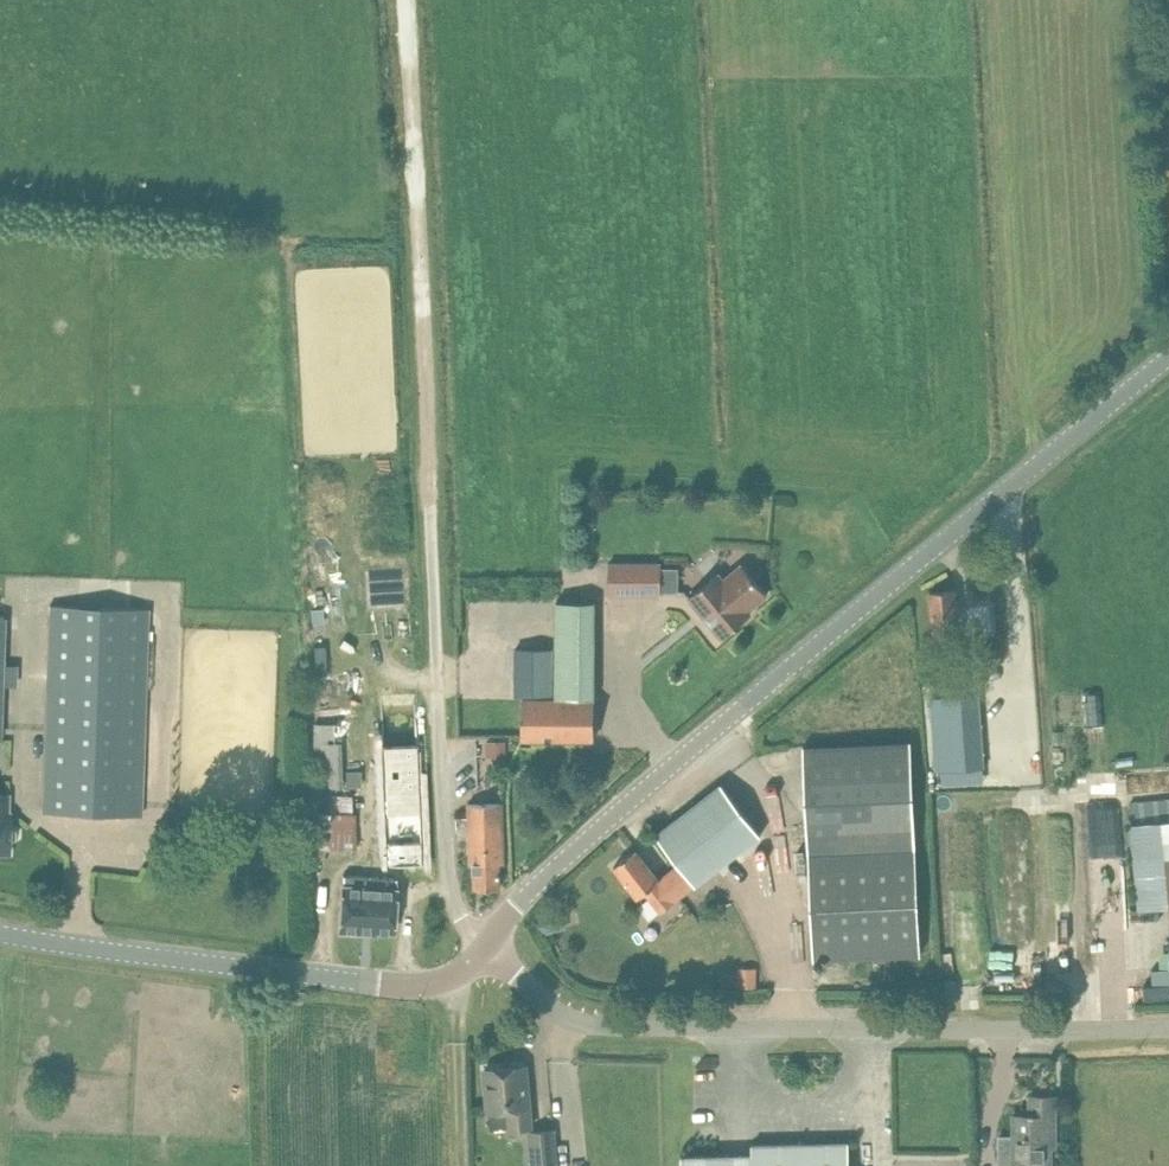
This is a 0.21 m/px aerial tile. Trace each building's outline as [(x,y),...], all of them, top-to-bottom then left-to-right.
[(609,563),(609,595),(661,595),(661,563),(609,563)] [(724,579),(718,572),(689,596),(722,637),(752,613),(749,609),(767,594),(742,563),(724,579)] [(935,649),(961,646),(955,590),(930,592),(935,649)] [(523,713),(523,737),(594,738),(594,719),(595,601),(557,601),(556,680),(553,680),(553,698),(523,698),(523,713)] [(50,604),(44,788),(43,812),(141,815),(149,608),(50,604)] [(552,647),(516,647),(516,694),(551,695),(552,647)] [(960,667),(963,691),(987,689),(985,664),(960,667)] [(945,690),(956,690),(956,679),(945,679),(945,690)] [(979,694),(931,697),(936,770),(984,767),(979,694)] [(346,783),(345,720),(317,721),(318,784),(346,783)] [(486,738),(484,773),(507,774),(508,739),(486,738)] [(816,956),(926,955),(924,740),(814,741),(816,956)] [(386,866),(419,866),(419,750),(386,750),(386,866)] [(720,783),(656,833),(695,884),(760,833),(720,783)] [(8,853),(12,853),(12,842),(17,839),(17,830),(13,828),(13,813),(10,813),(11,792),(0,792),(0,852),(8,853)] [(356,810),(356,793),(333,794),(333,810),(356,810)] [(1131,802),(1133,823),(1132,823),(1136,860),(1168,857),(1168,798),(1131,802)] [(504,862),(502,802),(468,803),(470,862),(473,862),(474,888),(500,887),(500,862),(504,862)] [(358,811),(319,812),(319,848),(358,847),(358,811)] [(695,884),(656,833),(655,834),(679,864),(660,879),(636,849),(614,866),(638,897),(645,891),(661,912),(675,901),(674,900),(695,884)] [(397,878),(343,874),(339,930),(363,932),(363,929),(393,931),(397,878)] [(1168,996),(1168,966),(1155,966),(1155,982),(1148,982),(1148,996),(1168,996)] [(533,1126),(527,1080),(519,1081),(518,1065),(485,1068),(489,1111),(507,1109),(510,1129),(533,1126)] [(1051,1148),(1055,1148),(1055,1095),(1030,1095),(1030,1114),(1013,1114),(1013,1138),(1001,1138),(1001,1165),(1013,1165),(1051,1165),(1051,1148)] [(536,1165),(558,1165),(555,1128),(533,1131),(536,1165)] [(681,1155),(682,1165),(850,1165),(849,1141),(752,1144),(752,1153),(730,1154),(681,1155)]
